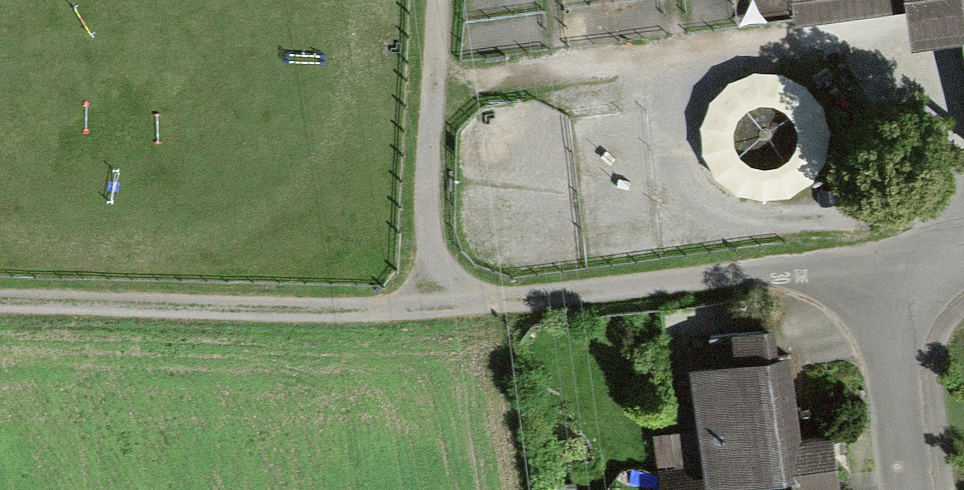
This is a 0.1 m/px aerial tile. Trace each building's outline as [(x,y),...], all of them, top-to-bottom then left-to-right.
[(800,28),(903,14),(909,55),(963,47),(963,0),(797,0),(800,28)] [(838,439),(800,442),(799,428),(793,363),(777,364),(774,334),(735,338),(738,371),(695,375),(700,432),(659,436),(664,489),(843,489),(838,439)]
